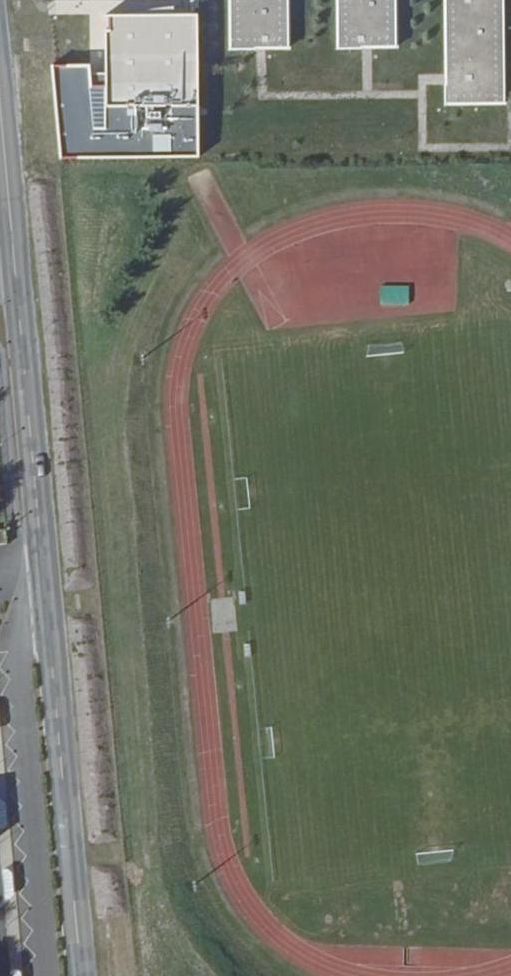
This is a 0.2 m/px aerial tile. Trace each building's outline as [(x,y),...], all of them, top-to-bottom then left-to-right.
[(167,32),(78,34),(78,49),(74,49),(76,125),(98,125),(98,123),(104,123),(104,125),(137,124),(137,122),(142,122),(143,124),(169,124),(167,32)]
